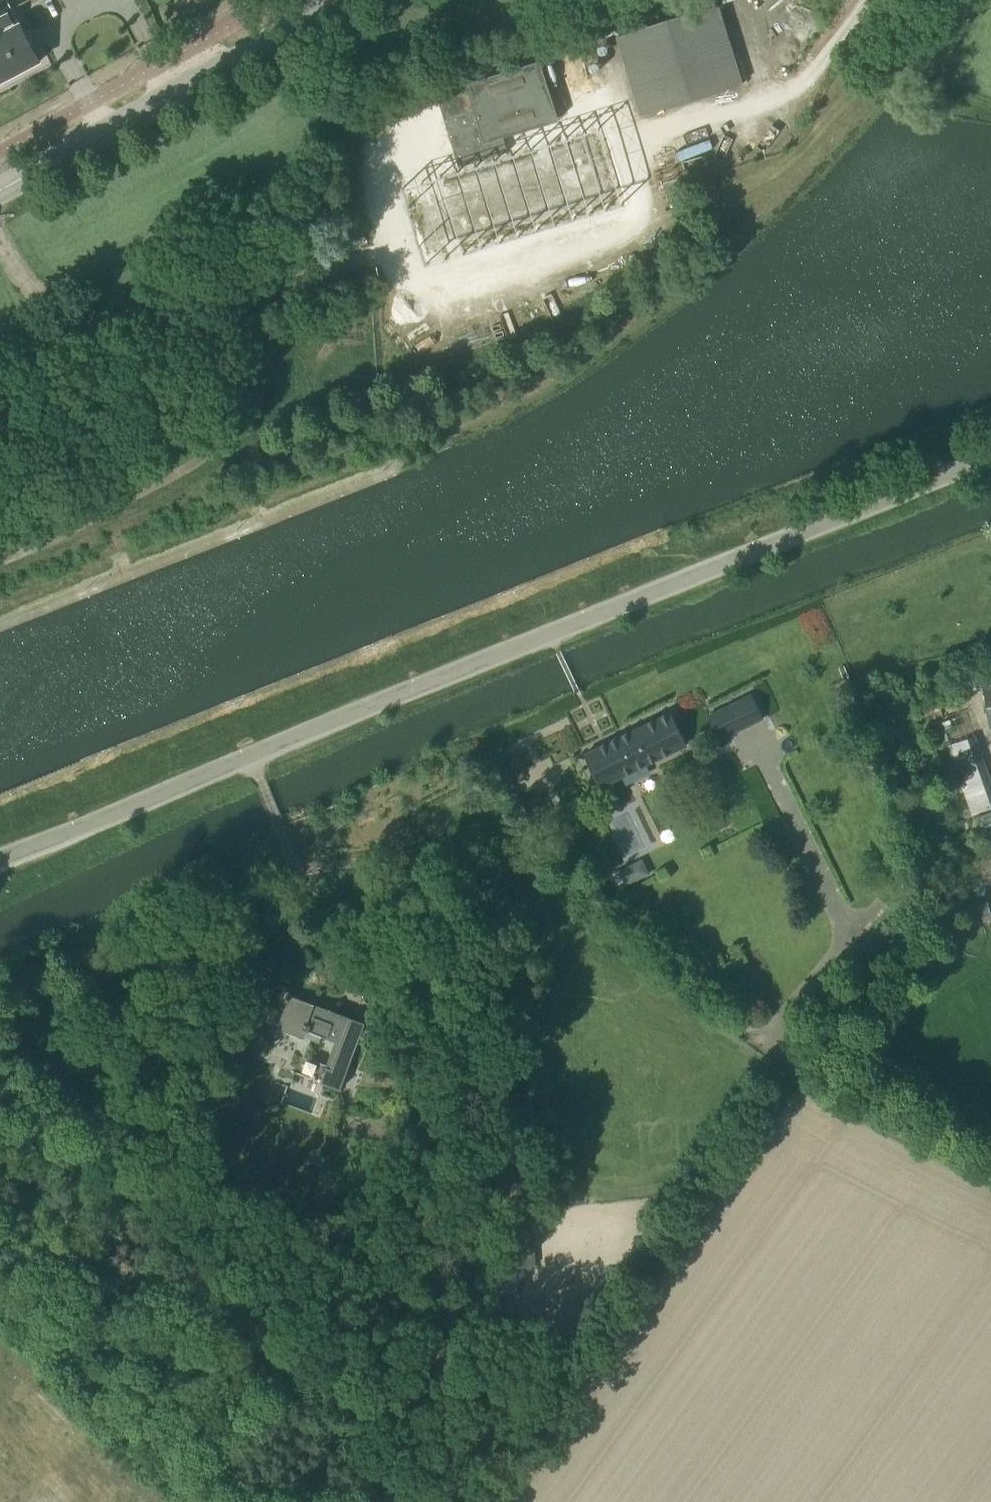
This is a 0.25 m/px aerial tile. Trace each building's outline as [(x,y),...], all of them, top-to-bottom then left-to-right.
[(743,83),(737,64),(719,5),(617,36),(641,114),(743,83)] [(31,43),(20,23),(13,27),(3,9),(0,11),(0,81),(1,82),(40,61),(31,43)] [(559,119),(540,58),(466,81),(468,89),(438,98),(459,167),(508,152),(503,136),(559,119)] [(983,686),(989,726),(990,725),(990,685),(983,686)] [(752,694),(708,715),(719,739),(764,718),(752,694)] [(671,712),(585,754),(600,786),(687,744),(671,712)] [(956,743),(978,810),(990,805),(990,783),(975,736),(956,743)] [(605,817),(622,854),(650,841),(633,804),(605,817)] [(624,885),(653,872),(646,856),(617,869),(624,885)] [(326,1064),(296,1052),(289,1070),(341,1089),(365,1023),(290,995),(282,1017),(278,1028),(302,1037),(305,1038),(308,1031),(335,1040),(326,1064)]
